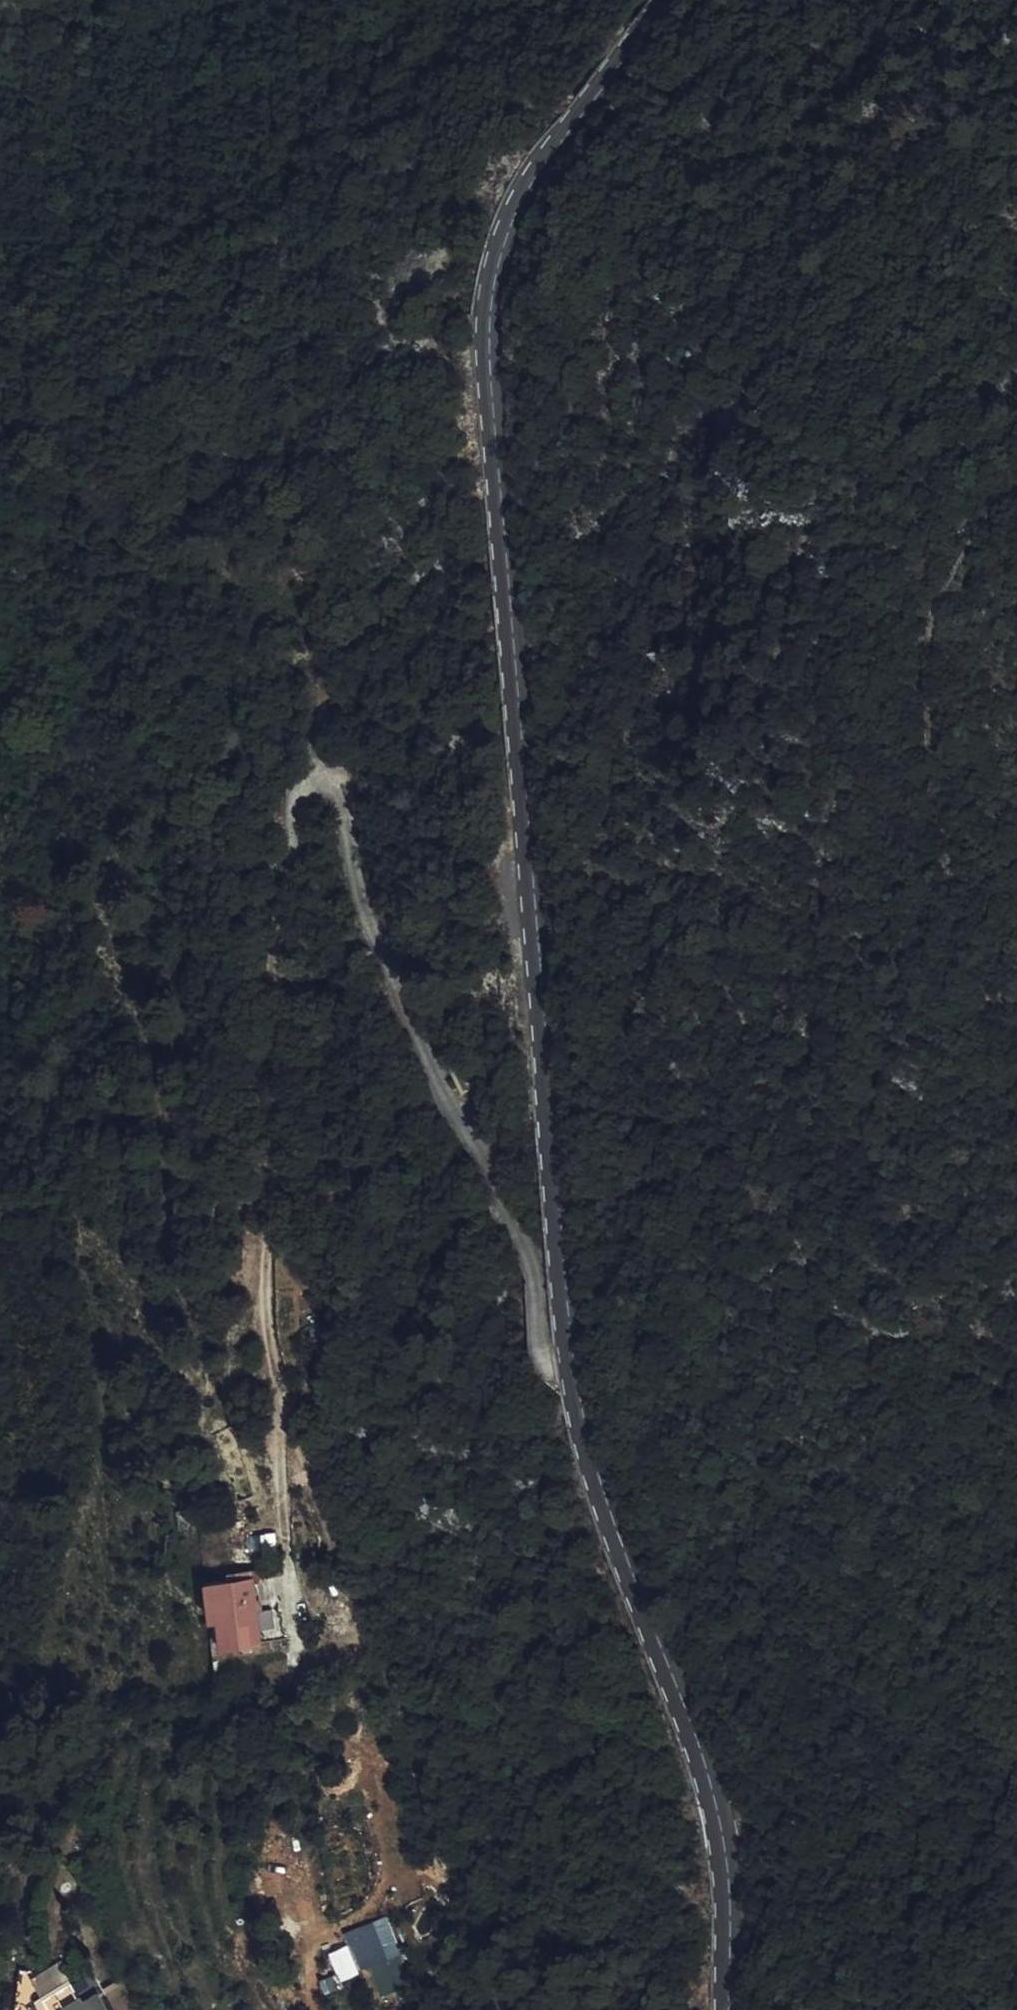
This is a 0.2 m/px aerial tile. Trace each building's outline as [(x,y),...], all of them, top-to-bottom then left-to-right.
[(247,1594),(223,1597),(224,1604),(248,1601),(247,1594)] [(224,1604),(208,1606),(216,1671),(255,1666),(248,1601),(224,1604)] [(90,2004),(79,1983),(44,2001),(48,2009),(112,2009),(104,1996),(90,2004)]
